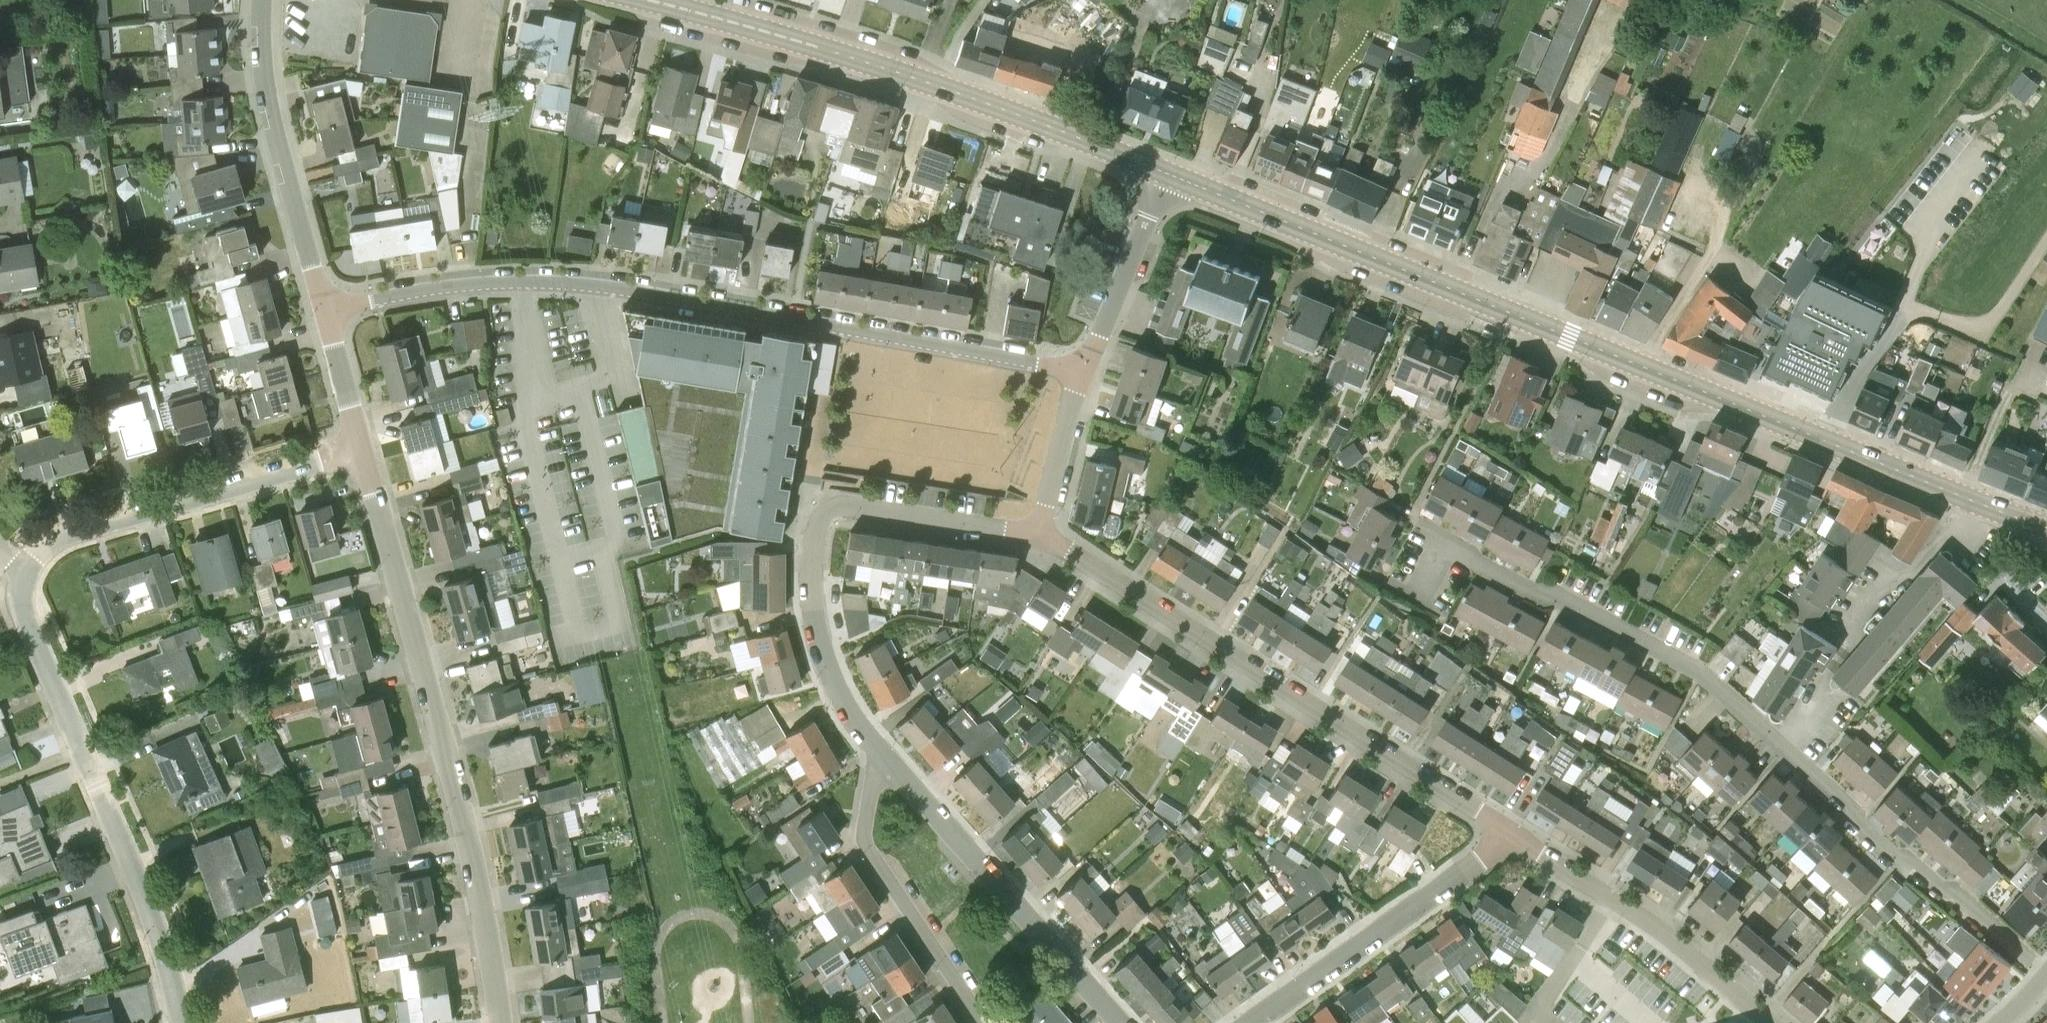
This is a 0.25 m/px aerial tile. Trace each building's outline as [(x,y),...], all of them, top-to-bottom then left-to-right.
[(169,12),(194,10),(214,8),(213,0),(169,0),(169,12)] [(930,0),(872,0),(924,18),(930,0)] [(1109,9),(1100,0),(1088,0),(1075,16),(1091,30),(1109,9)] [(1630,5),(1648,14),(1654,0),(1632,0),(1630,5)] [(394,145),(428,150),(437,186),(439,195),(445,223),(459,220),(457,187),(462,153),(454,152),(462,100),(461,100),(462,90),(429,85),(439,23),(430,13),(377,5),(366,13),(358,70),(405,77),(394,145)] [(1480,22),(1491,27),(1497,12),(1486,7),(1480,22)] [(95,23),(108,22),(107,9),(94,10),(95,23)] [(993,76),(1005,35),(1009,21),(983,12),(979,26),(973,43),(963,39),(955,64),(993,76)] [(545,25),(525,21),(521,43),(522,43),(519,56),(538,60),(537,63),(549,66),(541,104),(569,109),(570,102),(571,88),(576,55),(566,52),(573,20),(547,15),(545,25)] [(177,40),(178,53),(221,50),(220,35),(216,35),(216,28),(193,30),(191,17),(166,20),(168,41),(177,40)] [(1520,59),(1541,68),(1556,33),(1534,24),(1520,59)] [(1393,54),(1421,65),(1432,38),(1405,25),(1393,54)] [(96,38),(110,37),(109,28),(96,29),(96,38)] [(570,102),(569,109),(565,137),(584,142),(593,109),(604,112),(620,116),(632,69),(631,68),(635,53),(631,52),(636,36),(609,29),(608,33),(592,29),(583,62),(601,66),(598,77),(597,77),(592,96),(584,94),(581,105),(570,102)] [(1019,40),(1005,35),(993,76),(1052,95),(1061,67),(1044,61),(1048,49),(1019,40)] [(1223,76),(1235,47),(1206,35),(1198,65),(1223,76)] [(1262,47),(1249,41),(1243,58),(1255,63),(1262,47)] [(5,115),(4,105),(30,102),(23,45),(0,48),(0,116),(5,115)] [(222,64),(221,50),(178,53),(179,66),(170,67),(172,88),(203,85),(202,74),(220,72),(219,65),(222,64)] [(1389,57),(1378,52),(1374,62),(1385,67),(1389,57)] [(694,134),(698,118),(686,114),(696,74),(666,66),(651,123),(694,134)] [(1602,66),(1593,93),(1611,99),(1620,72),(1602,66)] [(1176,137),(1191,96),(1166,87),(1169,80),(1138,68),(1119,115),(1176,137)] [(115,75),(102,76),(103,88),(116,87),(115,75)] [(1217,76),(1205,106),(1234,116),(1245,91),(1217,76)] [(1282,180),(1298,139),(1317,90),(1283,76),(1261,134),(1268,137),(1255,170),(1282,180)] [(757,114),(747,147),(774,155),(774,153),(797,161),(804,139),(798,137),(803,123),(816,82),(798,77),(784,122),(757,114)] [(345,78),(327,83),(330,97),(312,102),(319,129),(348,122),(356,120),(345,78)] [(747,147),(757,114),(759,105),(747,102),(752,85),(738,81),(737,85),(721,80),(711,115),(706,132),(724,137),(724,141),(734,144),(732,149),(745,153),(747,147)] [(1532,88),(1533,86),(1519,80),(1510,102),(1522,108),(1532,88)] [(851,138),(865,97),(816,82),(803,123),(827,131),(824,142),(832,144),(829,156),(839,159),(847,137),(851,138)] [(184,121),(227,117),(226,102),(223,103),(222,95),(204,97),(203,85),(172,88),(174,109),(183,108),(184,121)] [(1651,94),(1678,106),(1682,96),(1655,85),(1651,94)] [(1552,108),(1557,97),(1532,88),(1522,108),(1515,125),(1518,126),(1508,147),(1535,158),(1538,156),(1546,138),(1548,139),(1559,112),(1552,108)] [(1253,94),(1245,91),(1234,116),(1218,154),(1237,162),(1250,131),(1247,130),(1254,114),(1246,110),(1253,94)] [(860,166),(880,102),(865,97),(851,138),(847,137),(839,159),(860,166)] [(877,173),(873,184),(891,190),(895,176),(902,153),(903,152),(886,147),(898,107),(880,102),(860,166),(859,168),(877,173)] [(1677,180),(1704,117),(1678,106),(1652,160),(1649,168),(1677,180)] [(229,132),(227,117),(184,121),(185,134),(176,134),(177,139),(168,140),(168,151),(172,151),(173,156),(209,153),(208,142),(226,140),(225,132),(229,132)] [(341,163),(357,159),(348,122),(319,129),(326,156),(338,152),(341,163)] [(1336,136),(1340,127),(1331,123),(1327,133),(1336,136)] [(1714,156),(1727,162),(1741,134),(1728,127),(1714,156)] [(96,145),(86,131),(74,140),(84,153),(96,145)] [(1304,189),(1325,136),(1315,132),(1310,143),(1298,139),(1282,180),(1304,189)] [(1328,198),(1342,166),(1327,161),(1335,140),(1325,136),(1304,189),(1328,198)] [(634,138),(632,146),(638,148),(641,140),(634,138)] [(685,161),(692,149),(678,141),(671,152),(685,161)] [(364,145),(367,157),(377,155),(374,143),(364,145)] [(891,190),(888,200),(888,201),(887,200),(876,233),(898,241),(912,199),(920,201),(934,207),(941,187),(951,155),(923,146),(913,178),(912,178),(911,181),(895,176),(891,190)] [(639,147),(637,161),(651,163),(653,149),(639,147)] [(1344,167),(1342,166),(1328,198),(1330,199),(1349,208),(1363,176),(1355,172),(1363,152),(1352,147),(1344,167)] [(1369,178),(1363,176),(1349,208),(1374,219),(1389,187),(1384,185),(1396,157),(1382,151),(1369,178)] [(214,153),(209,153),(173,156),(182,191),(197,187),(203,209),(172,217),(177,233),(239,216),(232,208),(236,207),(235,202),(244,199),(234,164),(219,169),(214,153)] [(344,174),(360,170),(379,165),(377,155),(367,157),(357,159),(341,163),(332,165),(335,176),(344,174)] [(15,157),(0,160),(0,197),(2,196),(3,201),(22,198),(15,157)] [(1611,252),(1628,215),(1649,168),(1630,160),(1603,216),(1579,206),(1554,253),(1586,267),(1610,278),(1620,256),(1611,252)] [(117,178),(129,175),(126,162),(114,165),(117,178)] [(1605,165),(1598,181),(1608,185),(1614,169),(1605,165)] [(1681,182),(1677,180),(1649,168),(1628,215),(1638,220),(1661,229),(1681,182)] [(344,174),(346,184),(363,180),(360,170),(344,174)] [(1432,237),(1453,187),(1430,177),(1425,187),(1426,188),(1409,228),(1432,237)] [(763,191),(738,178),(735,187),(759,200),(763,191)] [(1554,253),(1579,206),(1587,188),(1572,180),(1562,197),(1561,197),(1538,246),(1554,253)] [(981,182),(971,213),(963,211),(954,239),(962,242),(1043,267),(1062,208),(1057,207),(1059,201),(1046,197),(1044,203),(981,182)] [(891,190),(873,184),(869,194),(887,200),(888,201),(888,200),(891,190)] [(1475,196),(1453,187),(1432,237),(1455,247),(1475,196)] [(1531,243),(1538,246),(1561,197),(1540,188),(1534,201),(1530,199),(1526,209),(1523,208),(1523,209),(1498,270),(1516,278),(1531,243)] [(955,213),(962,192),(954,190),(947,211),(955,213)] [(431,217),(404,221),(409,251),(437,246),(434,232),(446,230),(445,223),(439,195),(433,196),(427,197),(431,217)] [(760,201),(750,199),(749,209),(759,211),(760,201)] [(813,219),(825,222),(830,204),(818,201),(813,219)] [(1476,261),(1498,270),(1523,209),(1503,201),(1494,219),(1493,219),(1476,261)] [(375,211),(377,226),(382,255),(409,251),(404,221),(402,207),(375,211)] [(755,234),(759,211),(749,209),(746,209),(742,233),(755,234)] [(612,214),(607,243),(634,248),(640,219),(612,214)] [(1622,255),(1638,220),(1628,215),(1611,252),(1620,256),(1622,255)] [(640,219),(634,248),(662,253),(667,223),(640,219)] [(234,275),(235,275),(232,263),(260,255),(256,242),(250,244),(244,226),(237,228),(236,225),(216,231),(217,233),(204,237),(203,240),(202,240),(209,266),(196,270),(197,273),(200,284),(215,281),(234,275)] [(495,242),(497,227),(486,225),(483,240),(495,242)] [(382,255),(377,226),(350,231),(355,260),(382,255)] [(684,257),(711,262),(716,232),(689,228),(684,257)] [(822,238),(839,241),(840,233),(816,229),(812,252),(819,253),(822,238)] [(716,232),(711,262),(738,267),(744,237),(716,232)] [(1818,233),(1804,253),(1818,262),(1832,241),(1818,233)] [(1653,267),(1667,239),(1660,236),(1643,268),(1641,267),(1638,272),(1635,270),(1628,284),(1629,285),(1610,322),(1621,326),(1647,280),(1653,267)] [(579,237),(577,252),(587,254),(590,239),(579,237)] [(1667,239),(1653,267),(1675,280),(1692,251),(1667,239)] [(788,276),(793,246),(765,242),(760,271),(788,276)] [(864,309),(870,278),(857,276),(862,245),(859,245),(849,243),(847,258),(839,305),(864,309)] [(21,286),(20,281),(37,278),(31,244),(0,249),(0,290),(21,286)] [(886,267),(898,269),(900,252),(890,250),(886,267)] [(900,252),(898,269),(908,271),(911,254),(900,252)] [(839,305),(847,258),(833,255),(831,271),(819,269),(813,300),(839,305)] [(1242,371),(1245,362),(1247,363),(1271,298),(1255,293),(1262,276),(1204,255),(1198,272),(1182,266),(1170,300),(1160,297),(1150,325),(1159,329),(1159,330),(1179,337),(1189,310),(1194,312),(1198,303),(1240,318),(1226,355),(1228,356),(1224,364),(1242,371)] [(1620,256),(1610,278),(1593,314),(1610,322),(1629,285),(1628,284),(1623,282),(1633,261),(1622,255),(1620,256)] [(941,259),(936,286),(947,288),(949,278),(952,261),(941,259)] [(949,278),(959,280),(962,263),(952,261),(949,278)] [(1592,314),(1593,314),(1610,278),(1586,267),(1568,306),(1591,315),(1592,314)] [(1794,296),(1803,283),(1785,272),(1782,277),(1769,269),(1760,283),(1747,305),(1751,308),(1762,317),(1777,290),(1792,298),(1794,296)] [(1890,304),(1813,269),(1794,296),(1799,298),(1792,310),(1793,311),(1770,351),(1761,367),(1763,368),(1792,381),(1794,376),(1836,395),(1854,356),(1860,359),(1868,340),(1873,342),(1890,304)] [(245,272),(235,275),(234,275),(215,281),(217,291),(220,290),(228,317),(273,305),(266,278),(248,283),(245,272)] [(1043,316),(1050,281),(1050,279),(1029,272),(1023,305),(1008,302),(1003,333),(1035,339),(1039,315),(1043,316)] [(185,288),(200,284),(197,273),(182,276),(185,288)] [(102,291),(100,276),(81,279),(84,294),(102,291)] [(1751,308),(1747,305),(1711,276),(1690,304),(1681,317),(1702,333),(1714,312),(1717,314),(1721,316),(1729,322),(1723,333),(1721,336),(1729,341),(1751,308)] [(896,283),(870,278),(864,309),(890,314),(896,283)] [(1674,298),(1647,280),(1621,326),(1621,328),(1647,340),(1674,298)] [(916,318),(921,288),(896,283),(890,314),(916,318)] [(947,292),(921,288),(916,318),(941,323),(947,292)] [(1794,296),(1792,298),(1777,290),(1762,317),(1751,308),(1729,341),(1714,365),(1749,380),(1764,348),(1770,351),(1793,311),(1792,310),(1799,298),(1794,296)] [(947,292),(941,323),(967,328),(972,297),(947,292)] [(1317,348),(1334,307),(1304,294),(1286,336),(1317,348)] [(235,356),(269,346),(266,336),(281,332),(273,305),(228,317),(235,344),(232,345),(235,356)] [(761,339),(744,336),(745,328),(623,308),(634,363),(636,364),(635,371),(637,371),(643,403),(616,410),(650,545),(718,526),(729,528),(729,529),(781,537),(791,480),(793,465),(814,340),(762,331),(761,339)] [(2045,340),(2046,336),(2046,309),(2035,335),(2045,340)] [(1721,316),(1717,314),(1714,312),(1702,333),(1689,354),(1714,365),(1729,341),(1721,336),(1723,333),(1713,326),(1721,316)] [(1329,376),(1360,389),(1385,328),(1355,316),(1329,376)] [(463,320),(468,348),(488,345),(484,317),(463,320)] [(1663,344),(1689,354),(1702,333),(1681,317),(1677,324),(1676,323),(1663,344)] [(468,348),(463,320),(451,322),(455,351),(468,349),(468,348)] [(32,330),(0,338),(0,385),(29,378),(30,382),(48,378),(47,374),(43,375),(32,330)] [(1420,391),(1438,351),(1416,342),(1418,336),(1413,334),(1393,380),(1420,391)] [(1170,351),(1174,341),(1160,336),(1156,346),(1170,351)] [(378,345),(386,371),(415,363),(407,337),(378,345)] [(1936,357),(1941,346),(1930,341),(1925,352),(1936,357)] [(208,419),(222,415),(218,401),(216,394),(215,392),(208,368),(207,363),(201,343),(181,350),(189,376),(195,374),(199,391),(168,400),(179,440),(211,431),(208,419)] [(272,357),(269,346),(235,356),(237,365),(238,373),(260,367),(265,388),(294,380),(286,353),(272,357)] [(1122,385),(1156,396),(1169,358),(1134,346),(1124,377),(1125,378),(1122,385)] [(1466,362),(1438,351),(1420,391),(1415,403),(1431,410),(1432,413),(1441,417),(1444,416),(1445,416),(1446,417),(1451,406),(1448,405),(1466,362)] [(1525,424),(1546,378),(1536,373),(1539,366),(1504,351),(1487,386),(1499,392),(1492,409),(1525,424)] [(223,359),(207,363),(208,368),(216,366),(216,367),(225,365),(226,368),(237,365),(235,356),(223,359)] [(1933,362),(1919,356),(1909,380),(1908,382),(1919,387),(1897,438),(1931,453),(1944,424),(1946,419),(1926,410),(1929,400),(1921,396),(1927,384),(1924,382),(1933,362)] [(427,360),(415,363),(386,371),(393,398),(427,389),(430,402),(476,389),(472,372),(445,380),(446,383),(435,387),(427,360)] [(1877,430),(1891,398),(1890,397),(1874,391),(1880,379),(1870,374),(1850,418),(1877,430)] [(1905,389),(1908,382),(1909,380),(1900,377),(1891,398),(1900,401),(1905,389)] [(294,380),(265,388),(252,392),(259,417),(273,414),(301,407),(294,380)] [(137,386),(146,414),(159,409),(151,382),(149,383),(137,386)] [(1156,396),(1122,385),(1119,396),(1118,395),(1112,412),(1126,417),(1125,419),(1141,424),(1138,435),(1164,443),(1169,430),(1147,422),(1156,396)] [(488,398),(485,387),(476,389),(480,401),(488,398)] [(419,420),(400,425),(408,451),(437,443),(429,415),(480,401),(476,389),(430,402),(415,406),(419,420)] [(216,394),(218,401),(225,399),(223,392),(216,394)] [(1580,453),(1587,434),(1603,441),(1612,420),(1600,415),(1603,409),(1569,395),(1550,441),(1580,453)] [(225,399),(218,401),(222,415),(226,427),(242,423),(234,397),(225,399)] [(500,424),(511,421),(507,406),(496,409),(500,424)] [(1472,435),(1480,418),(1472,413),(1463,430),(1472,435)] [(127,455),(156,446),(148,417),(119,425),(127,455)] [(58,435),(53,418),(11,430),(21,463),(19,463),(25,484),(87,466),(77,429),(58,435)] [(1741,481),(1743,478),(1732,473),(1749,435),(1713,420),(1693,467),(1682,462),(1674,481),(1655,510),(1679,521),(1703,465),(1721,473),(1709,501),(1720,506),(1723,501),(1741,481)] [(1944,424),(1931,453),(1965,468),(1974,447),(1973,447),(1977,439),(1944,424)] [(1631,475),(1649,437),(1624,426),(1607,464),(1596,459),(1587,479),(1610,490),(1619,470),(1631,475)] [(1334,429),(1327,443),(1338,450),(1346,435),(1334,429)] [(1674,481),(1682,462),(1669,457),(1673,448),(1649,437),(1631,475),(1643,481),(1635,500),(1655,510),(1674,481)] [(1467,451),(1470,444),(1471,443),(1461,438),(1457,446),(1467,451)] [(1355,441),(1338,453),(1348,467),(1365,456),(1355,441)] [(1980,476),(2004,485),(2020,446),(2010,442),(2007,449),(1993,443),(1980,476)] [(444,470),(437,443),(408,451),(415,478),(444,470)] [(1200,450),(1185,443),(1179,455),(1194,462),(1200,450)] [(2029,450),(2020,446),(2004,485),(2028,495),(2040,465),(2046,451),(2031,445),(2029,450)] [(1457,469),(1467,451),(1457,446),(1447,464),(1457,469)] [(1090,460),(1084,487),(1112,493),(1124,496),(1130,470),(1143,474),(1146,460),(1122,453),(1118,466),(1090,460)] [(1808,527),(1819,508),(1818,507),(1824,497),(1812,492),(1823,465),(1796,454),(1778,495),(1788,499),(1782,516),(1808,527)] [(1496,473),(1501,465),(1491,460),(1487,468),(1496,473)] [(477,462),(449,470),(452,483),(462,480),(480,475),(477,462)] [(1749,462),(1743,478),(1741,481),(1733,490),(1723,501),(1721,504),(1731,510),(1733,506),(1742,509),(1746,500),(1749,501),(1763,467),(1749,462)] [(1510,470),(1501,465),(1496,473),(1506,478),(1510,470)] [(2040,465),(2028,495),(2046,503),(2046,465),(2046,467),(2040,465)] [(1182,489),(1187,476),(1177,472),(1172,485),(1182,489)] [(1337,490),(1342,479),(1330,473),(1325,484),(1337,490)] [(1425,504),(1446,516),(1463,485),(1442,473),(1425,504)] [(1387,493),(1393,486),(1394,484),(1382,474),(1374,483),(1387,493)] [(480,475),(462,480),(452,483),(456,496),(450,498),(423,505),(430,532),(472,520),(464,492),(484,487),(480,475)] [(1211,476),(1206,484),(1220,492),(1224,484),(1211,476)] [(1464,485),(1463,485),(1446,516),(1461,524),(1458,529),(1464,532),(1484,496),(1489,487),(1469,476),(1464,485)] [(1864,531),(1865,530),(1878,507),(1886,493),(1860,480),(1828,538),(1827,539),(1845,550),(1850,542),(1859,528),(1864,531)] [(1542,494),(1547,487),(1538,481),(1533,489),(1542,494)] [(1350,523),(1361,529),(1392,545),(1398,534),(1392,531),(1399,517),(1385,510),(1391,499),(1362,483),(1356,496),(1360,498),(1348,519),(1351,521),(1350,523)] [(1112,493),(1084,487),(1080,504),(1074,502),(1070,519),(1103,527),(1112,493)] [(1920,507),(1906,501),(1886,493),(1878,507),(1897,516),(1912,521),(1920,507)] [(1501,513),(1502,513),(1505,507),(1484,496),(1464,532),(1471,536),(1474,530),(1488,538),(1501,513)] [(512,509),(509,499),(503,500),(500,505),(502,512),(512,509)] [(1570,505),(1559,500),(1553,511),(1565,516),(1570,505)] [(312,560),(341,552),(336,536),(337,536),(329,504),(299,513),(312,560)] [(1157,529),(1169,509),(1156,504),(1145,521),(1157,529)] [(1170,537),(1153,565),(1176,580),(1201,541),(1176,525),(1184,513),(1172,505),(1169,509),(1157,529),(1170,537)] [(1912,521),(1911,522),(1894,552),(1910,562),(1939,515),(1920,507),(1912,521)] [(1502,513),(1501,513),(1488,538),(1485,543),(1509,557),(1526,526),(1502,513)] [(1602,542),(1611,521),(1602,517),(1593,537),(1602,542)] [(251,566),(257,589),(278,583),(271,560),(290,555),(279,518),(252,526),(262,563),(251,566)] [(1300,530),(1311,537),(1318,525),(1308,518),(1300,530)] [(473,524),(472,520),(430,532),(437,558),(474,548),(477,561),(502,554),(499,542),(480,547),(478,542),(480,542),(474,524),(473,524)] [(1270,548),(1281,529),(1270,522),(1258,540),(1270,548)] [(1784,525),(1781,537),(1795,540),(1798,528),(1784,525)] [(1551,539),(1526,526),(1509,557),(1534,570),(1541,557),(1548,561),(1554,549),(1547,546),(1551,539)] [(344,530),(345,546),(363,544),(362,528),(344,530)] [(1865,530),(1864,531),(1859,528),(1850,542),(1872,556),(1882,541),(1865,530)] [(1392,545),(1361,529),(1348,553),(1330,544),(1325,554),(1352,573),(1359,560),(1373,567),(1380,553),(1386,556),(1392,545)] [(857,562),(872,564),(877,535),(850,531),(843,577),(854,579),(857,562)] [(205,589),(240,579),(227,533),(197,542),(202,557),(197,559),(205,589)] [(867,594),(867,598),(879,599),(882,579),(896,581),(902,539),(877,535),(872,564),(867,594)] [(1281,551),(1295,560),(1303,546),(1289,538),(1281,551)] [(902,539),(896,581),(893,602),(906,603),(908,588),(904,588),(906,578),(922,581),(924,572),(928,543),(902,539)] [(739,580),(782,580),(783,551),(755,551),(755,552),(735,552),(735,541),(716,541),(710,543),(709,557),(739,557),(739,580)] [(1223,555),(1209,546),(1201,541),(1176,580),(1199,594),(1223,555)] [(1865,566),(1872,556),(1850,542),(1845,550),(1846,551),(1845,552),(1865,566)] [(700,553),(710,553),(710,543),(700,547),(700,553)] [(954,547),(928,543),(924,572),(949,576),(954,547)] [(1223,555),(1231,561),(1236,552),(1229,546),(1223,555)] [(1303,546),(1297,555),(1304,559),(1310,550),(1303,546)] [(976,580),(980,551),(954,547),(949,576),(976,580)] [(155,607),(174,601),(167,578),(180,574),(172,548),(90,576),(105,624),(129,616),(122,595),(117,597),(114,589),(145,578),(155,607)] [(515,550),(502,554),(477,561),(481,573),(472,576),(473,578),(445,585),(452,612),(493,600),(495,600),(487,572),(506,566),(519,563),(515,550)] [(1042,581),(1016,565),(1017,556),(980,551),(976,580),(972,596),(988,599),(987,603),(1008,608),(1016,596),(1027,604),(1042,581)] [(1865,566),(1845,552),(1839,562),(1824,552),(1812,571),(1842,590),(1848,581),(1853,584),(1865,566)] [(1238,566),(1231,561),(1223,555),(1199,594),(1223,609),(1238,585),(1229,580),(1238,566)] [(1885,617),(1879,611),(1865,628),(1871,633),(1833,677),(1831,680),(1831,683),(1832,685),(1834,687),(1837,688),(1839,688),(1841,686),(1843,685),(1856,696),(1945,593),(1959,605),(1963,601),(1978,583),(1952,560),(1945,568),(1936,561),(1931,564),(1927,568),(1885,617)] [(1830,609),(1842,590),(1812,571),(1800,589),(1796,587),(1790,596),(1800,603),(1820,616),(1826,607),(1830,609)] [(316,601),(318,600),(352,591),(348,575),(311,585),(316,601)] [(1044,577),(1042,581),(1027,604),(1050,618),(1067,591),(1044,577)] [(1293,577),(1281,599),(1260,633),(1279,645),(1294,622),(1284,616),(1303,584),(1293,577)] [(782,580),(739,580),(739,608),(754,608),(754,609),(782,609),(782,580)] [(1455,613),(1480,626),(1499,591),(1488,585),(1486,589),(1472,582),(1455,613)] [(1651,598),(1655,589),(1644,584),(1639,593),(1651,598)] [(1239,620),(1260,633),(1281,599),(1261,586),(1239,620)] [(1279,645),(1299,658),(1335,602),(1334,601),(1339,594),(1332,588),(1323,601),(1320,600),(1303,628),(1294,622),(1279,645)] [(931,608),(933,592),(920,590),(918,605),(931,608)] [(1510,597),(1499,591),(1480,626),(1505,639),(1521,608),(1508,601),(1510,597)] [(867,598),(867,594),(840,592),(843,607),(867,606),(867,598)] [(957,612),(959,596),(946,594),(944,610),(957,612)] [(1348,599),(1339,594),(1334,601),(1335,602),(1343,607),(1348,599)] [(1959,605),(1946,620),(1945,620),(1930,638),(1915,654),(1929,666),(1944,649),(1959,632),(1961,634),(1975,620),(2016,657),(2008,665),(2023,678),(2046,654),(2046,653),(2026,634),(2032,627),(1997,594),(1979,613),(1963,601),(1959,605)] [(1020,615),(1027,604),(1016,596),(1008,608),(998,622),(1003,626),(1006,621),(1009,623),(1017,613),(1020,615)] [(1820,616),(1800,603),(1790,596),(1783,607),(1793,614),(1813,627),(1820,616)] [(318,600),(316,601),(290,607),(278,610),(281,621),(292,618),(293,620),(311,615),(320,647),(322,646),(322,647),(364,635),(357,609),(329,617),(327,610),(321,611),(318,600)] [(501,627),(493,600),(452,612),(459,638),(492,629),(496,642),(541,630),(537,618),(501,627)] [(1335,602),(1299,658),(1319,670),(1334,647),(1324,641),(1336,621),(1335,619),(1343,607),(1335,602)] [(869,628),(867,606),(843,607),(848,637),(869,628)] [(707,633),(712,632),(738,624),(734,607),(708,615),(702,616),(707,633)] [(1085,642),(1097,649),(1112,625),(1085,608),(1070,632),(1059,625),(1047,646),(1067,658),(1073,649),(1078,653),(1085,642)] [(1546,621),(1521,608),(1505,639),(1530,652),(1546,621)] [(955,612),(944,610),(943,617),(954,619),(955,612)] [(171,613),(170,618),(172,622),(176,624),(179,622),(181,619),(180,615),(176,612),(171,613)] [(1557,667),(1576,631),(1555,620),(1538,651),(1550,657),(1547,662),(1557,667)] [(1451,635),(1455,627),(1446,622),(1441,630),(1451,635)] [(199,681),(185,645),(202,638),(197,625),(174,634),(179,646),(123,668),(135,698),(161,687),(155,672),(170,666),(179,689),(199,681)] [(1138,642),(1112,625),(1097,649),(1087,663),(1106,675),(1097,688),(1114,698),(1128,678),(1119,673),(1138,642)] [(1831,655),(1832,656),(1838,648),(1803,625),(1790,643),(1821,663),(1827,653),(1831,655)] [(941,644),(952,638),(946,627),(935,633),(941,644)] [(761,652),(765,664),(792,656),(784,629),(757,636),(757,637),(748,640),(752,654),(761,652)] [(545,642),(541,630),(496,642),(500,656),(467,665),(474,692),(515,680),(507,653),(545,642)] [(1597,642),(1576,631),(1557,667),(1566,673),(1569,667),(1580,673),(1597,642)] [(714,635),(717,645),(727,642),(724,632),(714,635)] [(1417,642),(1424,647),(1432,637),(1425,632),(1417,642)] [(1721,650),(1731,658),(1746,639),(1736,632),(1721,650)] [(314,696),(343,689),(339,678),(345,676),(343,669),(372,661),(364,635),(322,647),(329,672),(309,677),(314,695),(314,696)] [(1375,645),(1383,650),(1390,640),(1382,635),(1375,645)] [(1821,663),(1790,643),(1779,636),(1767,655),(1769,656),(1779,661),(1809,681),(1821,663)] [(870,681),(895,668),(889,657),(897,652),(891,639),(882,643),(881,642),(856,655),(870,681)] [(1746,639),(1731,658),(1740,665),(1755,647),(1746,639)] [(1398,645),(1390,640),(1383,650),(1391,656),(1398,645)] [(1594,697),(1621,648),(1614,644),(1611,650),(1597,642),(1580,673),(1582,674),(1575,687),(1594,697)] [(991,643),(984,655),(1002,665),(1009,654),(991,643)] [(1356,694),(1383,650),(1375,645),(1373,644),(1361,665),(1350,658),(1336,681),(1356,694)] [(1617,703),(1634,672),(1638,664),(1624,656),(1627,651),(1621,648),(1594,697),(1615,708),(1617,703)] [(1402,663),(1391,656),(1383,650),(1356,694),(1376,706),(1402,663)] [(1439,650),(1429,673),(1451,683),(1462,660),(1439,650)] [(1133,670),(1128,678),(1114,698),(1132,710),(1143,693),(1160,704),(1178,675),(1166,667),(1169,662),(1155,653),(1141,675),(1133,670)] [(792,656),(765,664),(768,675),(759,679),(763,693),(772,691),(799,684),(792,656)] [(919,680),(926,691),(958,668),(951,657),(919,680)] [(1779,661),(1767,680),(1797,699),(1809,681),(1779,661)] [(1395,719),(1423,676),(1402,663),(1376,706),(1395,719)] [(900,679),(895,668),(870,681),(883,706),(908,694),(907,693),(916,688),(909,675),(900,679)] [(1513,682),(1517,674),(1508,669),(1503,677),(1513,682)] [(1659,686),(1634,672),(1617,703),(1642,716),(1659,686)] [(1187,738),(1202,714),(1193,708),(1207,686),(1194,677),(1191,683),(1178,675),(1160,704),(1177,714),(1166,731),(1158,744),(1165,749),(1163,753),(1174,760),(1187,738)] [(1432,682),(1423,676),(1395,719),(1416,731),(1430,709),(1420,702),(1432,682)] [(1526,687),(1534,691),(1538,683),(1531,678),(1526,687)] [(515,680),(474,692),(481,718),(515,709),(519,722),(558,712),(554,699),(526,707),(519,679),(515,680)] [(601,680),(576,687),(581,705),(605,699),(606,698),(601,682),(601,680)] [(1797,699),(1767,680),(1755,698),(1772,709),(1771,711),(1771,714),(1771,717),(1773,719),(1776,721),(1780,721),(1783,720),(1785,718),(1797,699)] [(1546,687),(1538,683),(1534,691),(1542,695),(1546,687)] [(1026,695),(1037,701),(1043,691),(1033,685),(1026,695)] [(1642,716),(1667,730),(1683,699),(1659,686),(1642,716)] [(360,732),(389,724),(381,697),(348,707),(343,689),(314,696),(314,695),(263,709),(267,720),(317,706),(317,708),(336,703),(337,709),(336,709),(341,724),(356,720),(360,732)] [(1545,689),(1541,697),(1548,701),(1552,693),(1545,689)] [(1552,693),(1548,701),(1556,706),(1560,698),(1552,693)] [(1004,704),(1013,715),(1022,708),(1013,697),(1004,704)] [(1210,719),(1202,714),(1187,738),(1202,748),(1217,724),(1236,736),(1247,718),(1236,711),(1239,706),(1225,697),(1210,719)] [(1447,719),(1433,742),(1453,755),(1486,702),(1477,697),(1471,705),(1470,704),(1457,725),(1447,719)] [(919,745),(940,727),(932,718),(938,711),(929,700),(921,706),(921,705),(900,724),(919,745)] [(1495,709),(1486,702),(1453,755),(1472,767),(1487,744),(1477,738),(1495,709)] [(738,720),(761,761),(776,752),(777,753),(791,744),(799,758),(826,742),(813,719),(785,735),(767,703),(738,720)] [(954,715),(940,727),(919,745),(938,767),(961,746),(968,754),(997,729),(987,718),(977,723),(963,707),(954,715)] [(226,709),(204,717),(210,731),(231,723),(226,709)] [(523,764),(538,760),(538,759),(541,758),(534,731),(548,727),(550,730),(571,724),(567,709),(558,712),(519,722),(522,734),(514,736),(514,737),(489,744),(496,771),(523,764)] [(1574,736),(1575,734),(1582,721),(1572,716),(1573,715),(1559,710),(1553,723),(1574,736)] [(686,732),(719,788),(762,763),(761,761),(738,720),(734,714),(724,720),(721,717),(699,729),(697,725),(686,732)] [(9,734),(2,717),(0,718),(0,738),(9,734)] [(1236,736),(1229,745),(1249,758),(1248,760),(1257,766),(1265,753),(1262,752),(1277,730),(1263,721),(1260,726),(1247,718),(1236,736)] [(1031,728),(1042,739),(1049,731),(1039,720),(1031,728)] [(1520,736),(1526,726),(1516,720),(1496,750),(1487,744),(1472,767),(1492,780),(1520,736)] [(1582,721),(1575,734),(1585,739),(1587,734),(1591,726),(1582,721)] [(360,732),(367,758),(396,750),(389,724),(360,732)] [(1680,758),(1690,747),(1685,742),(1690,737),(1676,725),(1665,744),(1680,757),(1680,758)] [(1005,739),(997,729),(968,754),(974,762),(954,779),(973,801),(994,782),(993,781),(1003,773),(986,755),(1005,739)] [(1706,730),(1690,747),(1680,758),(1680,757),(1673,765),(1691,781),(1700,772),(1724,746),(1706,730)] [(1855,780),(1878,754),(1857,735),(1854,738),(1848,733),(1839,743),(1845,748),(1834,761),(1855,780)] [(256,746),(270,770),(285,762),(271,736),(256,746)] [(1529,742),(1520,736),(1492,780),(1512,792),(1527,770),(1517,763),(1529,742)] [(208,786),(185,737),(155,751),(177,801),(183,798),(190,812),(226,796),(219,781),(208,786)] [(1533,805),(1558,822),(1570,803),(1564,799),(1573,785),(1562,779),(1580,750),(1563,739),(1544,769),(1554,775),(1546,787),(1545,786),(1533,805)] [(1111,776),(1121,762),(1098,740),(1086,752),(1111,776)] [(1915,755),(1920,748),(1912,741),(1906,747),(1915,755)] [(840,765),(826,742),(799,758),(807,771),(792,780),(798,789),(840,765)] [(1289,790),(1312,752),(1296,742),(1280,767),(1268,760),(1248,791),(1259,798),(1265,789),(1270,792),(1268,795),(1281,803),(1289,790)] [(1612,751),(1621,756),(1625,748),(1616,743),(1612,751)] [(1717,788),(1745,757),(1740,752),(1736,757),(1724,746),(1700,772),(1717,788)] [(1621,756),(1631,761),(1635,753),(1625,748),(1621,756)] [(1329,763),(1312,752),(1289,790),(1298,796),(1286,812),(1301,822),(1312,805),(1305,801),(1329,763)] [(1899,773),(1878,754),(1855,780),(1876,799),(1899,773)] [(1083,775),(1093,766),(1084,756),(1074,764),(1083,775)] [(1745,757),(1717,788),(1735,804),(1759,778),(1746,766),(1750,762),(1745,757)] [(530,791),(523,764),(496,771),(503,798),(530,791)] [(339,784),(367,777),(363,765),(335,772),(319,777),(322,789),(339,784)] [(1129,771),(1120,765),(1114,774),(1123,780),(1129,771)] [(1932,781),(1938,774),(1930,767),(1924,774),(1932,781)] [(1768,814),(1795,783),(1790,778),(1786,783),(1774,772),(1750,798),(1768,814)] [(1063,773),(1036,797),(1045,807),(1072,784),(1063,773)] [(1335,824),(1361,783),(1344,773),(1328,798),(1322,795),(1315,806),(1316,807),(1310,817),(1322,825),(1326,819),(1335,824)] [(367,777),(339,784),(342,797),(363,791),(371,823),(413,813),(406,786),(378,793),(378,792),(372,794),(367,777)] [(1606,779),(1601,787),(1610,793),(1615,785),(1606,779)] [(1984,808),(1987,805),(1999,791),(1987,780),(1972,796),(1984,808)] [(540,804),(582,794),(578,781),(537,791),(540,804)] [(1987,805),(1998,814),(2020,791),(2009,781),(1999,791),(1987,805)] [(1002,791),(994,782),(973,801),(992,822),(1013,804),(1012,803),(1020,797),(1010,786),(1002,791)] [(1353,850),(1362,837),(1370,825),(1361,819),(1377,794),(1361,783),(1335,824),(1334,825),(1344,831),(1339,841),(1353,850)] [(1801,788),(1795,783),(1768,814),(1785,830),(1809,803),(1797,793),(1801,788)] [(343,799),(342,797),(339,784),(322,789),(318,790),(322,804),(343,799)] [(1883,827),(1889,831),(1916,800),(1898,785),(1875,811),(1887,822),(1883,827)] [(1583,811),(1570,803),(1558,822),(1584,838),(1605,802),(1611,793),(1599,786),(1583,811)] [(236,800),(245,795),(242,789),(233,793),(236,800)] [(773,822),(799,804),(792,792),(765,810),(773,822)] [(1666,793),(1661,800),(1669,807),(1675,801),(1666,793)] [(582,794),(540,804),(543,818),(510,825),(515,852),(569,841),(562,811),(571,809),(570,804),(584,800),(582,794)] [(747,795),(733,803),(738,811),(751,803),(747,795)] [(1973,811),(1979,804),(1972,797),(1966,804),(1973,811)] [(1632,819),(1638,823),(1650,806),(1641,798),(1628,817),(1632,819)] [(1684,808),(1684,804),(1682,802),(1678,799),(1671,808),(1679,814),(1682,810),(1684,808)] [(1933,816),(1916,800),(1889,831),(1894,836),(1898,832),(1910,843),(1917,835),(1933,816)] [(21,877),(20,875),(17,870),(51,855),(29,802),(0,813),(0,885),(21,877)] [(1610,854),(1632,819),(1628,817),(1605,802),(1584,838),(1610,854)] [(1376,829),(1370,825),(1362,837),(1376,846),(1384,834),(1392,840),(1409,814),(1392,803),(1376,829)] [(1821,814),(1809,803),(1785,830),(1802,845),(1830,815),(1825,810),(1821,814)] [(1172,806),(1165,817),(1173,822),(1180,811),(1172,806)] [(791,887),(811,873),(827,863),(817,849),(838,835),(822,810),(814,815),(809,807),(782,825),(803,858),(781,873),(791,887)] [(1699,818),(1702,821),(1708,814),(1700,807),(1694,814),(1699,818)] [(1939,855),(1963,829),(1940,809),(1933,816),(1917,835),(1939,855)] [(1053,834),(1041,821),(1045,817),(1038,810),(1034,813),(1034,812),(1002,840),(1021,862),(1053,834)] [(772,822),(764,811),(758,816),(765,827),(772,822)] [(1680,816),(1692,825),(1696,821),(1684,811),(1680,816)] [(376,840),(390,837),(392,846),(420,839),(413,813),(371,823),(376,840)] [(1409,814),(1392,840),(1401,845),(1388,865),(1403,875),(1416,854),(1410,850),(1426,824),(1409,814)] [(1714,830),(1722,821),(1715,814),(1707,823),(1714,830)] [(1839,841),(1844,835),(1831,824),(1835,820),(1830,815),(1802,845),(1819,861),(1839,841)] [(1148,833),(1157,843),(1167,834),(1157,824),(1148,833)] [(1184,824),(1178,830),(1186,838),(1192,832),(1184,824)] [(1253,833),(1259,837),(1265,829),(1259,825),(1253,833)] [(1628,866),(1653,882),(1672,851),(1648,836),(1651,831),(1642,825),(1631,844),(1639,849),(1628,866)] [(1706,831),(1697,825),(1692,832),(1700,838),(1706,831)] [(219,915),(255,902),(246,878),(265,871),(249,827),(195,847),(219,915)] [(1964,877),(1984,855),(1978,850),(1981,846),(1963,829),(1939,855),(1964,877)] [(1740,845),(1746,838),(1738,831),(1732,838),(1740,845)] [(1715,856),(1726,841),(1718,833),(1705,849),(1715,856)] [(1053,834),(1021,862),(1040,883),(1052,872),(1059,880),(1086,856),(1076,845),(1070,850),(1063,842),(1061,844),(1053,834)] [(1754,845),(1746,838),(1740,845),(1748,852),(1754,845)] [(570,840),(569,841),(515,852),(521,879),(546,874),(547,876),(556,875),(558,886),(607,877),(604,862),(583,866),(584,867),(576,869),(570,840)] [(1275,847),(1281,851),(1286,844),(1279,840),(1275,847)] [(1726,841),(1715,856),(1724,863),(1729,858),(1737,850),(1726,841)] [(1859,860),(1839,841),(1819,861),(1814,866),(1835,886),(1859,860)] [(1183,843),(1175,850),(1186,861),(1194,853),(1183,843)] [(1754,845),(1748,852),(1755,858),(1761,852),(1754,845)] [(2024,891),(2046,911),(2046,856),(2036,846),(2027,857),(2029,859),(2011,879),(2024,891)] [(1319,866),(1312,862),(1310,860),(1306,868),(1274,848),(1266,859),(1290,874),(1286,877),(1297,893),(1287,900),(1307,930),(1319,921),(1322,926),(1335,916),(1320,895),(1332,887),(1330,885),(1320,868),(1319,866)] [(1672,851),(1653,882),(1677,898),(1690,878),(1689,877),(1697,863),(1673,848),(1672,851)] [(1748,860),(1737,850),(1729,858),(1741,869),(1748,860)] [(353,872),(361,870),(389,864),(390,864),(390,863),(387,853),(376,856),(375,854),(337,863),(339,875),(340,875),(342,874),(353,872)] [(1984,855),(1964,877),(1974,887),(1994,864),(1984,855)] [(1303,856),(1299,863),(1306,868),(1310,860),(1303,856)] [(1879,878),(1859,860),(1835,886),(1856,904),(1879,878)] [(825,911),(865,884),(850,862),(818,884),(811,873),(791,887),(789,889),(797,900),(811,891),(825,911)] [(1767,869),(1775,876),(1781,869),(1773,862),(1767,869)] [(391,872),(390,864),(389,864),(361,870),(363,883),(388,878),(389,882),(398,880),(403,907),(433,901),(428,874),(423,875),(422,870),(411,872),(410,869),(391,872)] [(1057,896),(1074,916),(1098,895),(1087,883),(1100,872),(1093,864),(1057,896)] [(1323,864),(1322,865),(1320,868),(1330,885),(1338,874),(1323,864)] [(1210,867),(1200,875),(1205,882),(1215,875),(1210,867)] [(1762,889),(1763,888),(1770,880),(1757,868),(1749,877),(1762,889)] [(1781,869),(1775,876),(1783,883),(1788,876),(1781,869)] [(1689,908),(1703,920),(1735,881),(1721,870),(1689,908)] [(342,874),(344,886),(356,884),(353,872),(342,874)] [(1893,876),(1876,893),(1880,896),(1886,902),(1903,885),(1893,876)] [(609,888),(607,877),(558,886),(560,897),(555,898),(556,902),(527,907),(531,934),(575,927),(570,896),(609,888)] [(1191,883),(1196,891),(1202,887),(1196,879),(1191,883)] [(1763,888),(1774,898),(1781,890),(1770,880),(1763,888)] [(1239,901),(1252,892),(1244,881),(1231,890),(1239,901)] [(1735,881),(1703,920),(1718,931),(1743,901),(1741,900),(1748,892),(1735,881)] [(1802,882),(1793,891),(1801,899),(1810,890),(1802,882)] [(1908,883),(1894,897),(1908,911),(1922,897),(1908,883)] [(758,884),(746,892),(755,905),(766,897),(758,884)] [(879,906),(865,884),(825,911),(839,932),(803,956),(804,958),(796,963),(803,974),(812,968),(819,964),(842,949),(860,937),(852,924),(879,906)] [(1504,933),(1501,937),(1518,948),(1519,946),(1521,943),(1535,920),(1538,917),(1528,910),(1538,895),(1522,885),(1508,908),(1484,893),(1472,912),(1504,933)] [(1098,895),(1074,916),(1092,936),(1116,914),(1128,928),(1145,913),(1127,891),(1108,907),(1098,895)] [(2024,891),(2005,912),(2027,931),(2037,919),(2042,923),(2046,917),(2046,911),(2024,891)] [(328,895),(311,900),(314,911),(331,907),(328,895)] [(1307,930),(1287,900),(1268,913),(1255,895),(1246,901),(1268,932),(1270,931),(1285,952),(1298,943),(1295,938),(1307,930)] [(1812,910),(1818,904),(1811,896),(1805,903),(1812,910)] [(1880,896),(1873,903),(1879,909),(1886,902),(1880,896)] [(1187,904),(1182,897),(1169,908),(1174,914),(1187,904)] [(1465,919),(1472,914),(1461,900),(1454,906),(1465,919)] [(438,928),(433,901),(403,907),(379,912),(383,932),(375,934),(376,944),(366,945),(368,954),(351,957),(352,962),(378,956),(406,953),(429,949),(426,931),(438,928)] [(1826,911),(1818,904),(1812,910),(1820,917),(1826,911)] [(1897,915),(1887,904),(1880,911),(1889,921),(1897,915)] [(1882,917),(1870,905),(1859,917),(1871,929),(1882,917)] [(1160,926),(1168,919),(1156,906),(1148,913),(1160,926)] [(1521,943),(1519,946),(1519,947),(1528,952),(1527,953),(1529,954),(1532,956),(1535,952),(1556,965),(1583,923),(1556,906),(1544,926),(1535,920),(1521,943)] [(1799,906),(1768,942),(1753,960),(1775,979),(1798,951),(1785,940),(1808,914),(1799,906)] [(1224,948),(1243,975),(1255,966),(1258,971),(1272,961),(1257,940),(1255,942),(1248,933),(1256,927),(1243,908),(1226,919),(1235,931),(1220,942),(1224,948)] [(39,910),(0,924),(0,925),(5,937),(0,939),(3,948),(8,946),(15,966),(34,960),(36,967),(42,965),(39,958),(53,953),(59,968),(55,970),(58,979),(87,969),(84,960),(100,955),(85,913),(69,918),(67,910),(57,914),(59,918),(44,923),(39,910)] [(346,919),(349,932),(362,929),(360,916),(346,919)] [(1428,940),(1446,965),(1448,968),(1459,960),(1464,968),(1479,957),(1485,953),(1474,938),(1470,933),(1465,938),(1450,917),(1437,926),(1440,931),(1428,940)] [(1753,960),(1768,942),(1746,923),(1731,941),(1753,960)] [(1977,978),(1991,990),(2012,965),(1962,924),(1947,942),(1956,950),(1947,961),(1965,976),(1971,970),(1979,976),(1977,978)] [(599,952),(580,955),(575,927),(531,934),(536,961),(571,955),(573,970),(601,966),(599,952)] [(307,990),(291,929),(262,936),(266,952),(269,951),(271,960),(239,969),(248,1006),(307,990)] [(871,980),(910,953),(896,932),(856,958),(871,980)] [(1165,944),(1154,934),(1145,943),(1155,954),(1165,944)] [(1428,978),(1446,965),(1428,940),(1416,948),(1413,943),(1400,953),(1415,974),(1413,975),(1422,988),(1431,981),(1428,978)] [(1519,947),(1518,948),(1514,956),(1518,959),(1523,958),(1527,953),(1528,952),(1519,947)] [(1231,983),(1243,975),(1224,948),(1205,961),(1204,959),(1195,965),(1204,977),(1206,976),(1221,997),(1234,988),(1231,983)] [(1893,982),(1901,972),(1872,948),(1864,958),(1893,982)] [(850,960),(842,949),(819,964),(826,976),(850,960)] [(1153,971),(1136,951),(1114,971),(1131,991),(1153,971)] [(409,964),(406,953),(378,956),(380,969),(409,964)] [(883,1021),(884,1020),(908,1004),(900,992),(925,975),(910,953),(871,980),(882,996),(871,1003),(883,1021)] [(1490,960),(1485,953),(1479,957),(1489,971),(1497,965),(1490,960)] [(1172,954),(1153,971),(1131,991),(1148,1010),(1171,991),(1162,981),(1170,974),(1169,973),(1180,963),(1172,954)] [(1378,975),(1366,984),(1385,1009),(1403,996),(1405,1000),(1414,993),(1405,981),(1403,982),(1388,961),(1375,970),(1378,975)] [(1817,977),(1826,967),(1818,961),(1810,971),(1817,977)] [(1991,990),(1977,978),(1979,976),(1971,970),(1965,976),(1947,961),(1936,973),(1954,989),(1976,1007),(1991,990)] [(417,968),(421,995),(449,991),(445,964),(417,968)] [(603,978),(601,966),(573,970),(575,984),(540,989),(544,1016),(587,1011),(588,1011),(584,984),(594,982),(593,979),(603,978)] [(1929,1020),(1933,1015),(1941,1005),(1935,1000),(1938,996),(1942,991),(1916,968),(1884,1005),(1899,1018),(1911,1005),(1929,1020)] [(815,980),(810,970),(798,977),(804,986),(815,980)] [(1515,1018),(1526,1005),(1511,992),(1497,981),(1490,994),(1502,1005),(1503,1005),(1515,1018)] [(1829,1003),(1802,981),(1785,1002),(1810,1022),(1812,1022),(1829,1003)] [(1366,984),(1354,992),(1351,987),(1338,997),(1353,1018),(1351,1019),(1353,1022),(1372,1022),(1387,1012),(1385,1009),(1366,984)] [(1171,991),(1148,1010),(1160,1022),(1174,1022),(1180,1018),(1185,1022),(1212,999),(1204,989),(1184,1006),(1171,991)] [(1941,1005),(1933,1015),(1942,1022),(1956,1022),(1961,1017),(1965,1020),(1976,1007),(1954,989),(1943,1001),(1938,996),(1935,1000),(1941,1005)] [(421,995),(404,998),(408,1022),(436,1022),(436,1021),(453,1018),(449,991),(421,995)] [(1020,1022),(1062,1022),(1068,1018),(1045,992),(1016,1018),(1020,1022)] [(1440,1021),(1433,1012),(1421,995),(1407,1004),(1420,1022),(1422,1021),(1424,1022),(1438,1022),(1440,1021)] [(886,1022),(955,1022),(956,1022),(942,1000),(916,1017),(908,1004),(884,1020),(886,1022)] [(1326,1005),(1313,1014),(1317,1019),(1311,1022),(1339,1022),(1326,1005)] [(1518,1020),(1515,1018),(1503,1005),(1502,1005),(1483,1022),(1515,1022),(1518,1020)] [(112,1009),(71,1018),(61,1019),(62,1022),(114,1022),(112,1009)] [(363,1009),(318,1015),(319,1022),(364,1022),(363,1009)] [(1457,1009),(1442,1022),(1471,1022),(1457,1009)] [(587,1011),(544,1016),(545,1022),(588,1022),(587,1011)]
